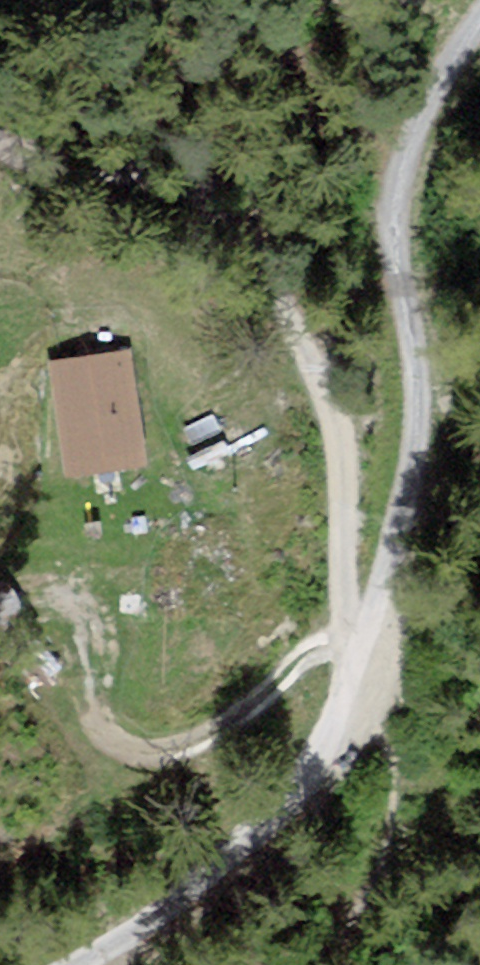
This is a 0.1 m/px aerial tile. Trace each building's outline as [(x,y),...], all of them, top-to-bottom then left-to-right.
[(147,355),(63,373),(86,481),(170,464),(147,355)]
